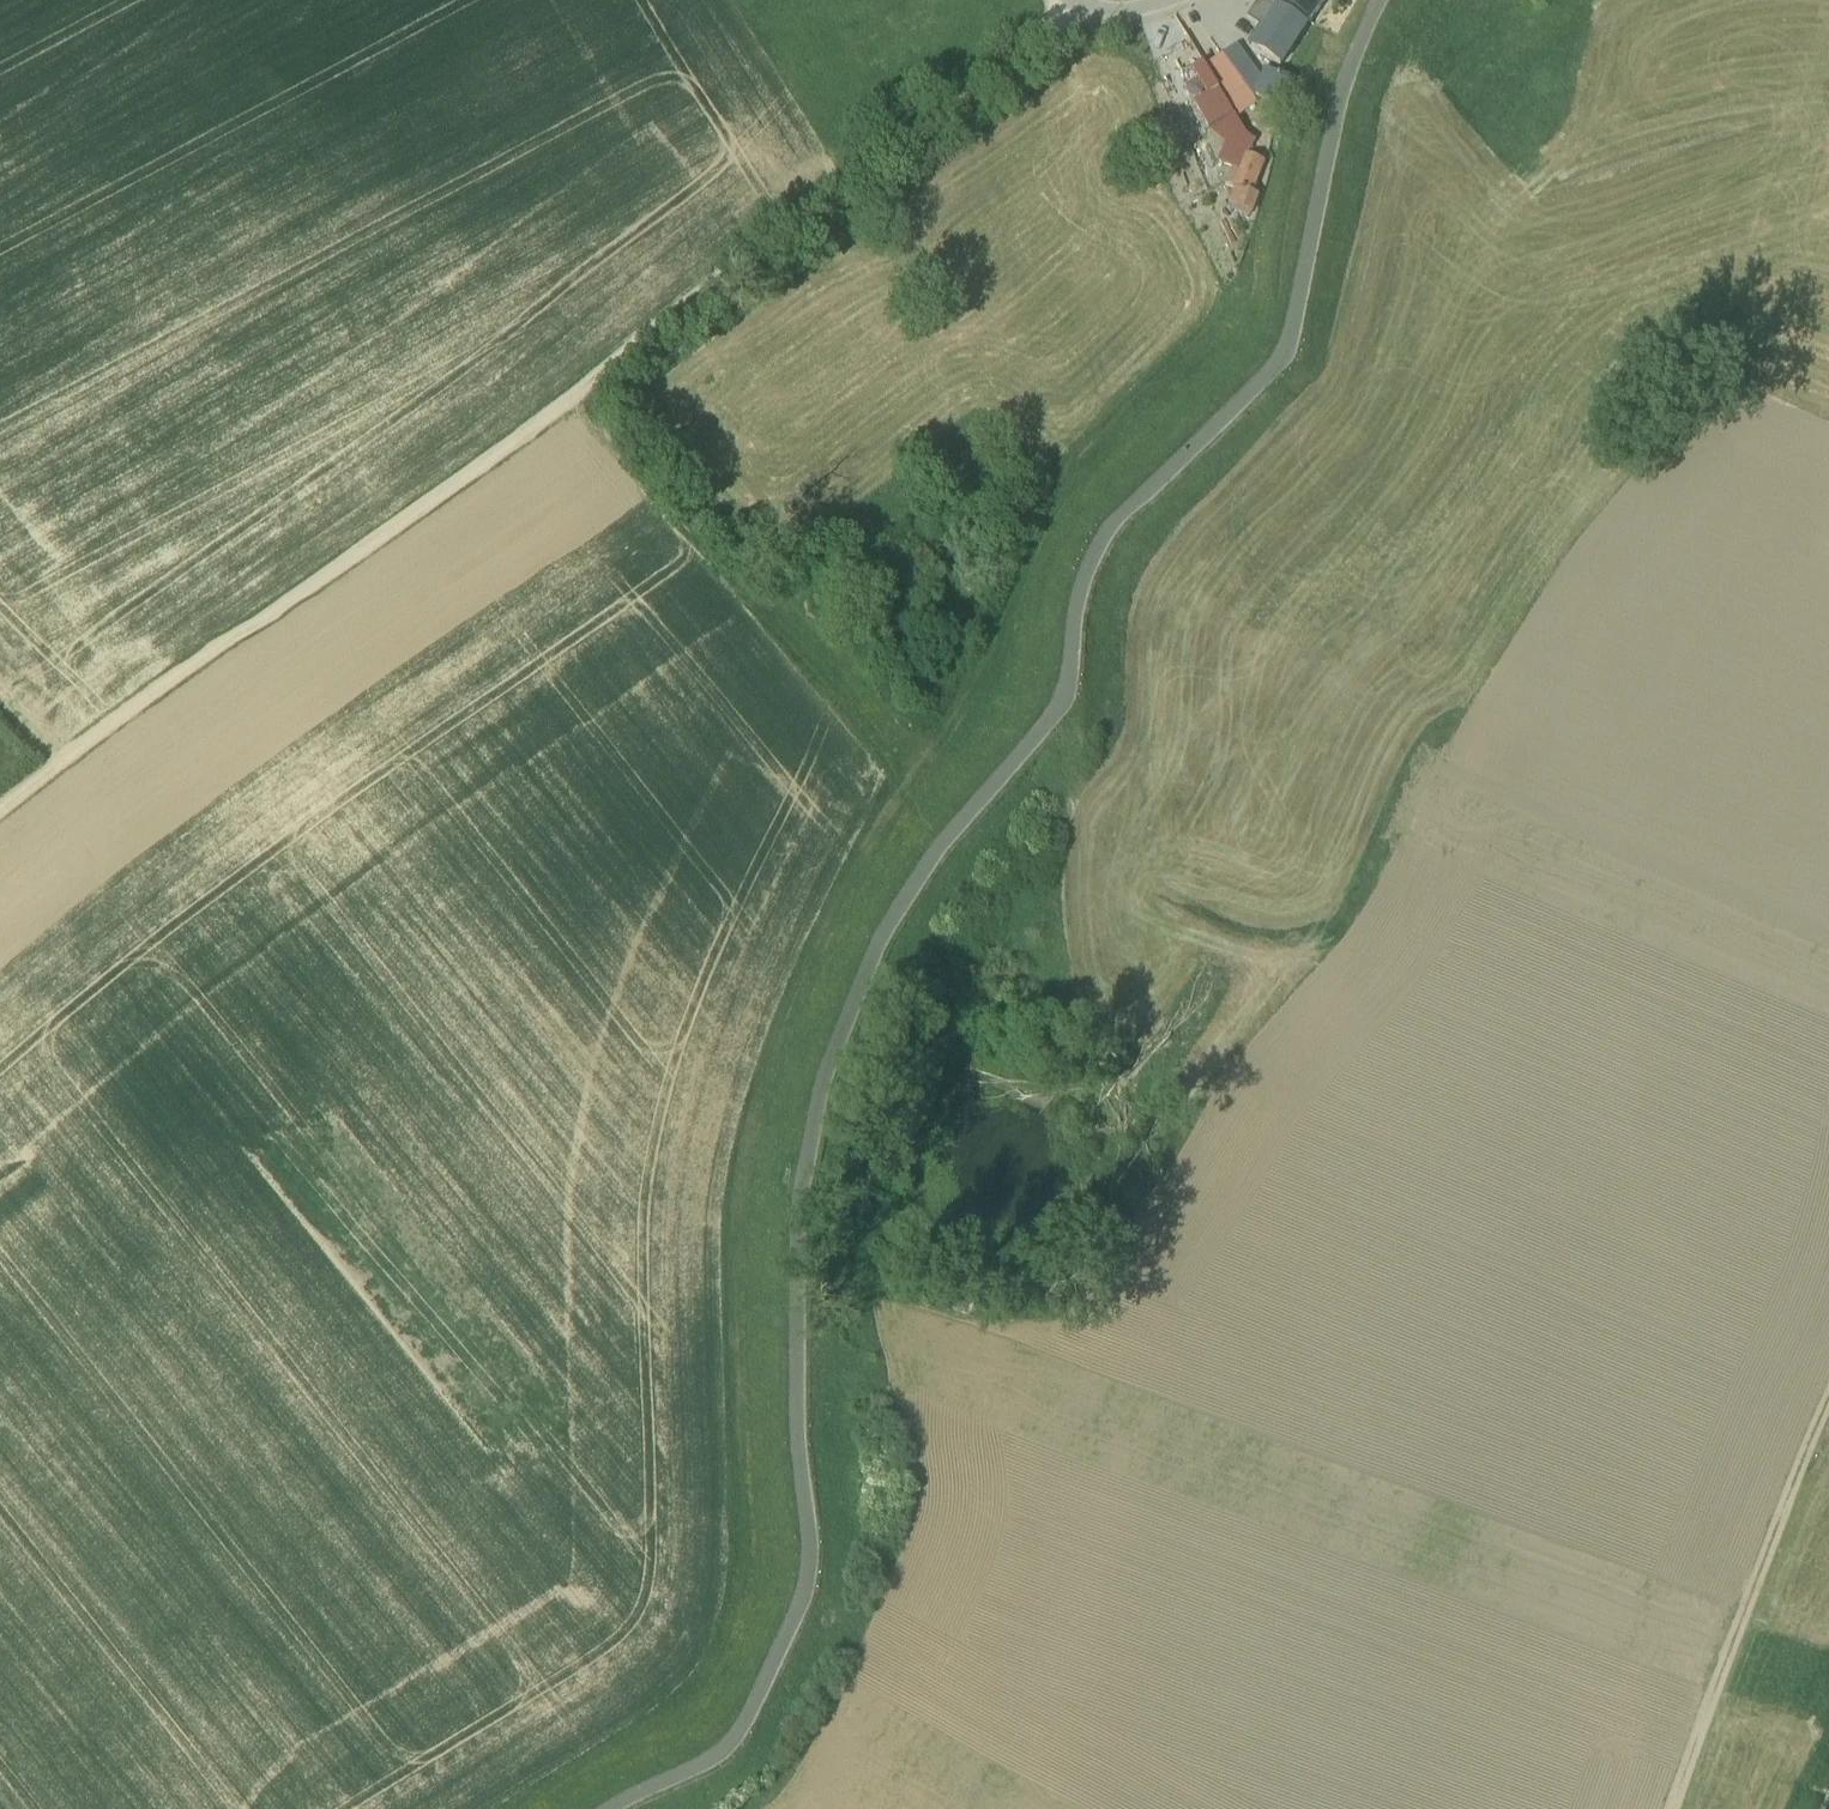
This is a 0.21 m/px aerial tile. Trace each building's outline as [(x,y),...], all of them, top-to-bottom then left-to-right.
[(1280,68),(1308,28),(1265,0),(1260,0),(1247,20),(1264,31),(1251,51),(1280,68)] [(1310,25),(1327,0),(1274,0),(1310,25)] [(1256,98),(1282,108),(1293,82),(1293,81),(1264,70),(1261,77),(1236,46),(1222,56),(1254,99),(1256,98)] [(1232,212),(1248,218),(1249,217),(1250,215),(1251,215),(1260,196),(1254,193),(1266,163),(1250,155),(1256,142),(1245,133),(1236,118),(1257,102),(1254,99),(1222,56),(1205,68),(1202,64),(1191,70),(1206,95),(1194,103),(1208,129),(1223,144),(1217,162),(1231,168),(1225,184),(1233,188),(1227,204),(1232,207),(1231,211),(1232,212)]
